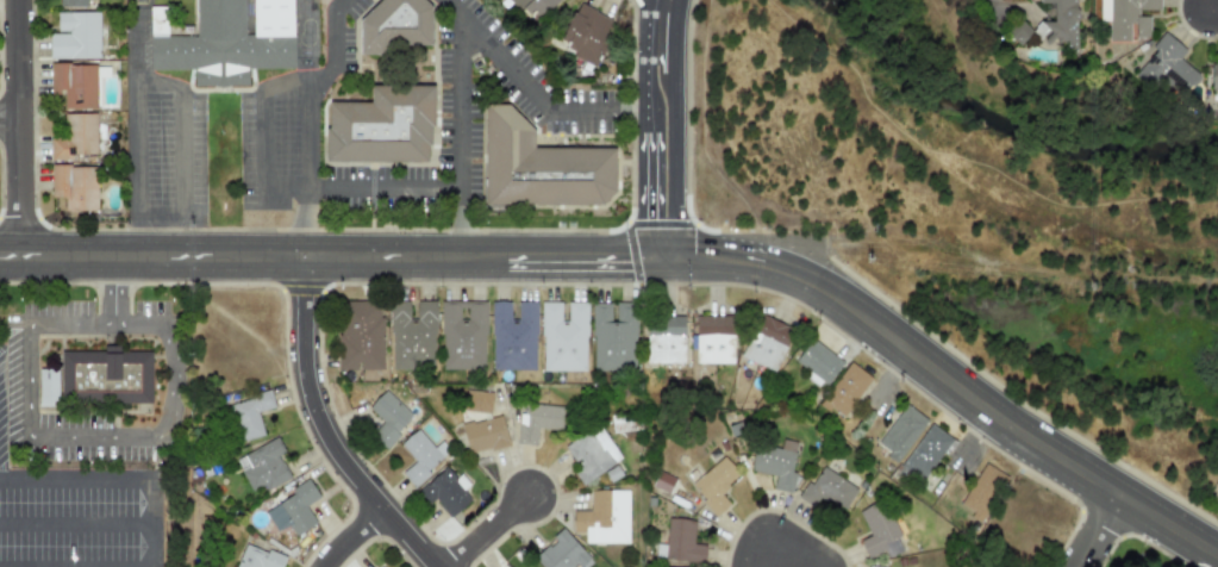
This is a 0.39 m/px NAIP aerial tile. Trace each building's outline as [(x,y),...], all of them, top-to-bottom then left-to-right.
[(88,0),(59,0),(59,8),(87,8),(88,0)] [(200,42),(199,0),(244,0),(245,43),(255,43),(254,0),(295,0),(296,73),(249,74),(250,91),(198,92),(198,74),(154,75),(152,42),(200,42)] [(362,29),(391,0),(414,0),(431,17),(431,52),(388,51),(381,61),(362,61),(362,29)] [(518,12),(523,7),(536,21),(558,0),(507,0),(518,12)] [(1039,2),(1053,4),(1053,23),(1037,21),(1036,46),(1075,48),(1076,0),(1039,0),(1039,2)] [(1098,20),(1107,20),(1107,40),(1131,42),(1131,38),(1148,38),(1148,17),(1137,15),(1137,11),(1158,11),(1158,0),(1099,0),(1098,20)] [(560,38),(567,42),(563,49),(573,54),(571,56),(592,67),(614,21),(577,2),(560,38)] [(98,12),(56,12),(56,33),(49,33),(49,58),(99,58),(98,12)] [(1031,31),(1018,19),(1005,32),(1018,45),(1031,31)] [(1185,50),(1163,32),(1150,46),(1155,50),(1136,73),(1153,87),(1161,77),(1181,95),(1198,75),(1179,57),(1185,50)] [(1211,62),(1210,88),(1217,88),(1217,62),(1211,62)] [(96,108),(95,63),(49,64),(50,95),(62,95),(62,110),(96,108)] [(431,85),(369,85),(369,101),(326,101),(326,162),(431,162),(431,85)] [(510,106),(533,125),(538,149),(619,150),(614,211),(491,210),(491,106),(510,106)] [(49,160),(70,160),(70,154),(95,155),(95,114),(64,113),(64,137),(50,137),(49,160)] [(50,198),(64,198),(63,211),(96,211),(96,166),(50,166),(50,198)] [(338,369),(382,369),(382,301),(338,301),(338,369)] [(389,368),(435,368),(435,301),(416,301),(416,318),(408,318),(408,301),(389,301),(389,368)] [(439,368),(483,369),(485,301),(441,301),(439,368)] [(535,370),(536,301),(517,301),(517,319),(510,319),(510,301),(491,301),(491,369),(535,370)] [(541,370),(585,372),(586,303),(567,303),(566,320),(560,320),(560,303),(542,303),(541,370)] [(592,372),(610,372),(610,368),(635,368),(635,303),(614,303),(614,322),(610,322),(610,303),(591,303),(592,372)] [(739,355),(772,373),(794,331),(761,313),(739,355)] [(693,363),(731,363),(731,316),(694,316),(693,363)] [(645,363),(682,363),(683,317),(645,317),(645,363)] [(794,362),(810,372),(806,378),(824,390),(842,360),(810,339),(794,362)] [(151,353),(150,404),(60,403),(60,351),(151,353)] [(819,401),(841,418),(872,378),(849,362),(819,401)] [(38,405),(56,406),(56,369),(38,369),(38,405)] [(367,407),(382,422),(369,435),(383,448),(413,416),(383,390),(367,407)] [(489,413),(492,393),(466,390),(463,410),(489,413)] [(235,442),(262,436),(257,412),(273,409),(269,393),(226,403),(235,442)] [(561,429),(562,405),(519,404),(518,444),(536,444),(536,429),(561,429)] [(877,446),(888,451),(886,456),(898,463),(925,418),(901,404),(877,446)] [(461,425),(468,454),(508,444),(500,415),(461,425)] [(563,447),(573,461),(576,459),(581,466),(573,472),(581,485),(620,459),(598,424),(563,447)] [(922,479),(952,441),(931,424),(900,462),(922,479)] [(399,444),(414,461),(400,473),(412,486),(443,457),(417,429),(399,444)] [(233,460),(250,490),(261,484),(266,491),(289,478),(277,455),(283,451),(275,437),(233,460)] [(787,493),(799,443),(781,438),(779,449),(755,443),(749,471),(774,476),(772,488),(787,493)] [(716,516),(729,504),(719,493),(738,475),(722,456),(689,486),(716,516)] [(958,504),(970,512),(968,516),(977,522),(1006,476),(983,463),(958,504)] [(843,510),(856,488),(819,466),(798,500),(812,509),(819,496),(843,510)] [(430,504),(432,501),(450,518),(471,497),(441,468),(418,493),(430,504)] [(262,510),(275,532),(287,525),(294,536),(316,523),(305,505),(318,497),(310,482),(262,510)] [(627,490),(589,490),(588,510),(571,510),(571,532),(585,532),(583,543),(627,543),(627,490)] [(866,555),(901,538),(882,499),(857,511),(869,535),(858,541),(866,555)] [(692,543),(694,521),(667,517),(663,560),(702,563),(705,544),(692,543)] [(589,557),(562,529),(532,557),(541,566),(569,566),(575,561),(581,566),(589,557)] [(285,559),(244,542),(234,566),(281,566),(285,559)]
